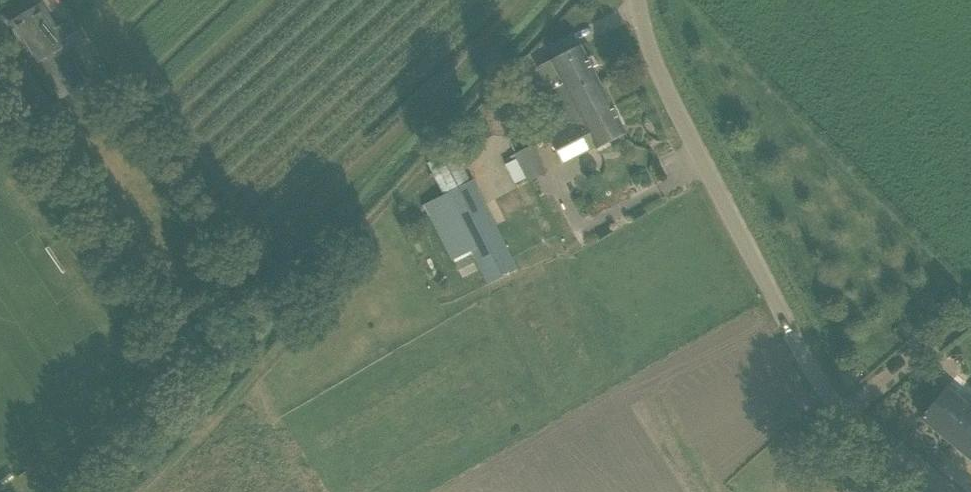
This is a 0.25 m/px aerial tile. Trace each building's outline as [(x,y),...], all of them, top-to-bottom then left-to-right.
[(41,4),(10,22),(57,101),(101,74),(69,20),(55,28),(41,4)] [(567,127),(611,105),(612,104),(581,45),(551,60),(563,84),(549,91),(567,127)] [(612,106),(611,105),(567,127),(548,136),(563,164),(595,147),(596,149),(626,134),(612,106)] [(469,124),(479,143),(492,136),(481,117),(469,124)] [(533,145),(514,154),(516,158),(523,172),(542,162),(533,145)] [(473,180),(471,181),(458,156),(431,170),(443,195),(425,204),(454,260),(472,250),(489,284),(518,269),(473,180)] [(478,270),(470,255),(458,261),(466,276),(478,270)] [(959,380),(951,391),(946,387),(921,418),(922,419),(923,419),(970,459),(970,390),(959,380)]
